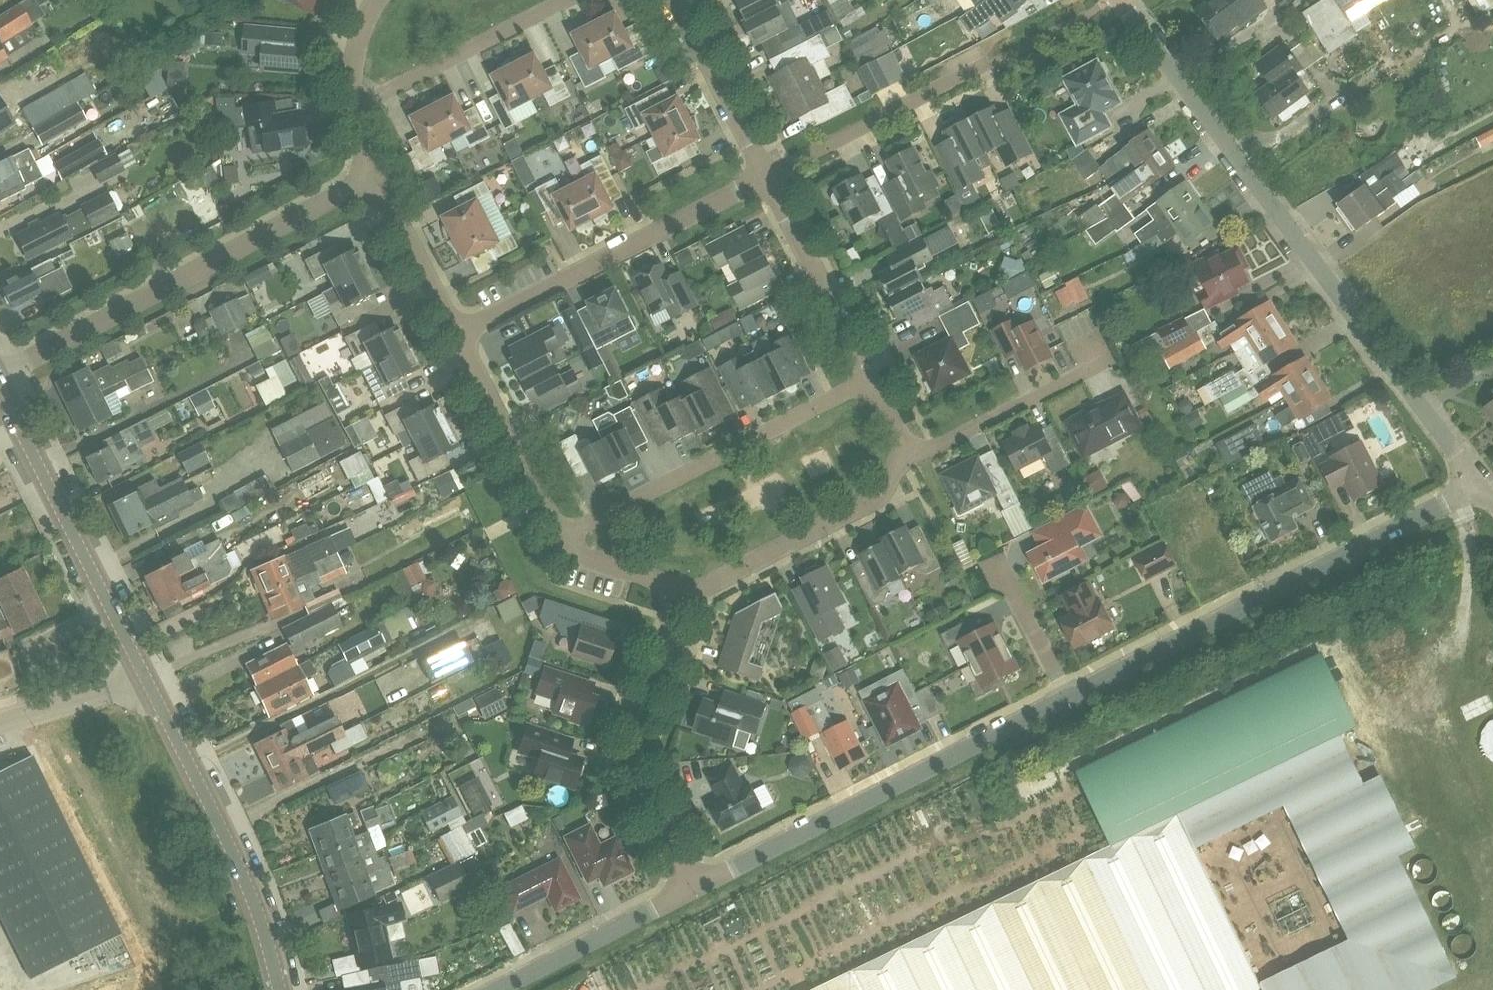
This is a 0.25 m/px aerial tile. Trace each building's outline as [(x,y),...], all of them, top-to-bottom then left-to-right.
[(315,14),(322,0),(289,0),(315,14)] [(748,20),(780,4),(789,0),(737,0),(748,20)] [(744,22),(755,44),(760,42),(777,33),(786,51),(820,33),(835,26),(836,26),(828,11),(800,25),(798,22),(788,1),(790,0),(789,0),(780,4),(748,20),(744,22)] [(855,9),(849,0),(828,0),(839,19),(855,9)] [(961,18),(970,32),(997,14),(1003,23),(1019,11),(1017,9),(1030,0),(986,0),(976,7),(967,13),(961,18)] [(1262,0),(1208,0),(1195,10),(1216,39),(1237,23),(1239,26),(1266,6),(1262,0)] [(1303,13),(1328,54),(1337,48),(1353,38),(1358,34),(1357,33),(1372,23),(1364,12),(1384,0),(1323,0),(1303,13)] [(1476,14),(1483,10),(1484,13),(1489,11),(1492,8),(1492,0),(1468,0),(1476,14)] [(32,24),(19,3),(0,15),(0,40),(2,44),(32,24)] [(629,36),(616,11),(607,15),(606,13),(592,16),(591,16),(612,58),(619,70),(652,53),(640,31),(629,36)] [(591,16),(591,17),(580,26),(581,29),(572,33),(585,59),(574,64),(586,87),(607,76),(600,64),(612,58),(591,16)] [(848,42),(858,60),(893,42),(883,23),(848,42)] [(295,43),(296,30),(246,26),(244,52),(264,54),(263,69),(303,72),(305,44),(295,43)] [(793,65),(776,74),(772,76),(783,97),(819,79),(812,65),(831,55),(820,33),(786,51),(793,65)] [(1304,71),(1303,71),(1283,44),(1256,64),(1270,83),(1256,94),(1264,104),(1261,108),(1267,116),(1271,115),(1273,116),(1276,114),(1282,122),(1310,102),(1304,93),(1315,85),(1304,71)] [(866,64),(859,68),(866,81),(870,90),(872,92),(876,90),(880,88),(890,83),(899,78),(906,75),(893,50),(877,59),(866,64)] [(511,57),(511,58),(532,99),(544,93),(550,105),(571,94),(560,72),(549,78),(535,52),(527,57),(525,54),(511,58),(511,57)] [(511,58),(510,58),(510,59),(499,67),(501,70),(492,75),(505,100),(494,106),(505,128),(517,123),(510,110),(532,99),(511,58)] [(1103,111),(1121,101),(1106,75),(1109,70),(1105,62),(1099,62),(1097,59),(1064,78),(1079,105),(1062,115),(1077,143),(1111,125),(1103,111)] [(33,127),(66,109),(77,103),(96,92),(85,73),(22,108),(33,127)] [(819,79),(783,97),(794,119),(815,108),(822,122),(856,105),(845,83),(826,93),(819,79)] [(468,119),(455,94),(446,98),(444,96),(431,99),(430,99),(451,141),(464,134),(470,147),(491,136),(479,114),(468,119)] [(648,97),(625,108),(636,129),(648,123),(655,135),(696,114),(696,113),(695,113),(686,102),(684,104),(679,95),(654,108),(648,97)] [(233,98),(215,99),(216,113),(220,112),(223,129),(248,126),(253,152),(264,150),(290,146),(294,149),(303,147),(308,140),(306,131),(302,128),(299,111),(293,112),(274,116),(272,101),(244,106),(235,108),(233,98)] [(425,170),(436,164),(444,160),(446,156),(441,146),(451,141),(430,99),(429,100),(430,100),(419,109),(420,112),(411,116),(420,134),(422,138),(411,144),(413,148),(425,170)] [(77,103),(66,109),(34,128),(42,141),(85,116),(77,103)] [(12,124),(0,105),(0,132),(12,124)] [(993,107),(969,119),(986,152),(998,146),(1008,164),(1031,152),(1009,109),(997,115),(993,107)] [(696,114),(655,135),(659,144),(646,151),(652,163),(653,163),(659,174),(682,163),(676,152),(702,138),(697,129),(700,128),(696,114)] [(974,159),(986,152),(969,119),(958,124),(956,120),(945,126),(947,130),(945,131),(950,140),(938,146),(960,189),(983,177),(974,159)] [(1492,140),(1492,128),(1475,137),(1480,147),(1492,140)] [(1148,131),(1106,162),(1119,179),(1160,149),(1148,131)] [(1405,143),(1415,157),(1429,148),(1420,133),(1405,143)] [(97,138),(54,162),(62,177),(105,152),(97,138)] [(610,147),(621,171),(635,165),(624,140),(610,147)] [(0,165),(0,179),(16,171),(35,162),(28,148),(9,158),(10,160),(0,165)] [(124,169),(136,162),(128,148),(116,154),(115,151),(89,165),(100,184),(125,171),(124,169)] [(888,160),(898,179),(885,185),(903,219),(925,207),(919,195),(938,185),(931,171),(926,173),(913,148),(888,160)] [(1101,169),(1087,149),(1071,161),(1085,181),(1101,169)] [(1110,184),(1117,194),(1097,205),(1108,221),(1126,208),(1123,203),(1148,185),(1149,185),(1174,167),(1160,149),(1119,179),(1110,184)] [(1359,176),(1364,184),(1337,204),(1340,208),(1338,209),(1345,219),(1376,197),(1385,190),(1399,180),(1408,173),(1395,151),(1374,166),(1359,176)] [(529,187),(541,181),(529,154),(517,159),(529,187)] [(613,176),(602,154),(581,165),(587,177),(575,183),(596,225),(597,224),(608,215),(606,212),(615,208),(602,182),(613,176)] [(22,182),(24,186),(42,177),(35,162),(16,171),(0,179),(0,193),(22,182)] [(200,179),(205,189),(219,182),(211,166),(200,171),(203,177),(200,179)] [(1391,198),(1402,190),(1420,178),(1415,170),(1400,181),(1399,180),(1385,190),(1376,197),(1345,219),(1353,230),(1355,228),(1357,231),(1395,203),(1391,198)] [(834,188),(835,190),(836,192),(833,193),(832,197),(835,203),(839,204),(842,203),(853,224),(867,216),(873,218),(875,221),(894,211),(885,194),(874,199),(862,174),(834,188)] [(423,184),(432,202),(445,195),(436,177),(423,184)] [(557,177),(536,188),(547,210),(558,205),(572,230),(581,226),(582,228),(596,225),(575,183),(563,189),(557,177)] [(468,203),(443,216),(447,225),(444,226),(448,240),(448,241),(490,220),(479,198),(491,192),(485,180),(462,192),(468,203)] [(1155,234),(1198,202),(1184,183),(1146,210),(1154,220),(1135,234),(1141,242),(1155,234)] [(70,236),(70,237),(91,226),(91,227),(119,213),(118,211),(120,210),(122,205),(116,192),(111,191),(108,192),(108,191),(80,204),(81,208),(66,216),(65,214),(60,216),(58,213),(16,235),(28,259),(70,236)] [(1214,224),(1198,202),(1155,234),(1141,242),(1132,248),(1139,259),(1163,244),(1179,233),(1187,244),(1214,224)] [(1134,219),(1126,208),(1108,221),(1116,232),(1134,219)] [(461,251),(465,260),(491,247),(496,258),(519,246),(513,235),(501,242),(490,220),(448,241),(449,242),(449,241),(458,252),(461,251)] [(106,235),(120,258),(135,249),(121,227),(106,235)] [(745,239),(740,228),(709,244),(719,265),(731,259),(737,270),(765,256),(754,234),(745,239)] [(881,277),(878,278),(883,288),(886,287),(890,295),(891,296),(921,280),(921,281),(924,279),(919,269),(927,266),(924,261),(934,256),(924,238),(903,249),(888,257),(894,267),(880,274),(881,277)] [(314,254),(304,259),(314,279),(327,273),(334,286),(367,269),(358,251),(355,252),(353,248),(335,257),(330,247),(314,255),(314,254)] [(1198,294),(1205,308),(1227,297),(1225,293),(1247,281),(1241,269),(1246,266),(1238,249),(1232,252),(1232,251),(1219,258),(1218,255),(1215,254),(1205,259),(1204,262),(1195,267),(1207,290),(1198,294)] [(742,308),(754,302),(765,297),(778,290),(772,279),(776,277),(765,256),(737,270),(743,282),(731,288),(742,308)] [(12,308),(41,293),(45,301),(73,287),(63,267),(56,271),(51,260),(30,271),(29,270),(0,284),(5,294),(4,298),(6,304),(11,305),(12,308)] [(669,278),(662,264),(637,277),(655,312),(668,306),(673,316),(696,305),(679,272),(669,278)] [(367,269),(334,286),(321,292),(338,325),(348,320),(363,312),(357,301),(375,292),(373,288),(376,286),(367,269)] [(1026,270),(1010,279),(1002,283),(1009,297),(1034,285),(1026,270)] [(890,295),(887,297),(887,298),(892,307),(889,308),(894,318),(897,317),(898,319),(911,312),(927,304),(932,315),(954,304),(944,285),(935,290),(933,286),(925,290),(921,281),(921,280),(891,296),(890,295)] [(1067,286),(1055,292),(1062,306),(1074,300),(1067,286)] [(589,301),(599,321),(587,327),(598,349),(637,329),(636,327),(637,323),(634,317),(630,315),(616,287),(612,290),(608,288),(601,292),(600,295),(589,301)] [(989,292),(974,300),(980,313),(995,305),(989,292)] [(248,322),(246,318),(235,297),(208,310),(221,335),(248,322)] [(964,331),(981,323),(969,300),(940,315),(951,337),(916,354),(935,390),(970,372),(959,349),(970,343),(964,331)] [(1222,332),(1215,337),(1217,340),(1222,349),(1229,344),(1233,352),(1251,342),(1281,324),(1268,303),(1237,320),(1238,322),(1222,332)] [(713,316),(717,330),(741,323),(737,309),(713,316)] [(751,331),(763,325),(757,313),(745,319),(751,331)] [(1158,329),(1167,346),(1192,333),(1183,316),(1158,329)] [(1008,357),(1018,352),(1027,368),(1052,356),(1034,320),(1019,328),(1014,319),(993,329),(1008,357)] [(248,333),(261,361),(281,352),(269,324),(248,333)] [(1251,342),(1233,352),(1244,369),(1245,372),(1263,361),(1264,362),(1266,362),(1295,345),(1281,324),(1251,342)] [(354,332),(344,337),(354,357),(367,351),(373,364),(407,346),(398,329),(395,330),(393,326),(375,335),(369,325),(354,332)] [(513,346),(511,347),(516,357),(513,359),(524,381),(556,364),(567,358),(561,346),(551,326),(528,338),(513,346)] [(587,333),(576,339),(582,349),(592,344),(587,333)] [(1197,333),(1161,352),(1170,368),(1205,348),(1197,333)] [(713,335),(702,341),(708,352),(719,346),(713,335)] [(771,345),(775,352),(760,360),(778,393),(787,388),(789,391),(793,391),(796,390),(798,386),(797,383),(800,382),(798,378),(810,372),(791,335),(771,345)] [(112,365),(128,357),(120,341),(104,348),(112,365)] [(416,364),(407,346),(373,364),(361,370),(378,403),(403,390),(397,379),(415,370),(413,366),(416,364)] [(721,367),(744,410),(758,403),(760,406),(764,406),(767,405),(769,401),(768,398),(778,393),(760,360),(755,350),(721,367)] [(312,380),(298,353),(287,359),(302,385),(312,380)] [(101,367),(89,372),(87,367),(56,382),(67,405),(144,369),(146,367),(141,356),(128,362),(127,359),(103,370),(101,367)] [(1274,377),(1258,388),(1263,394),(1266,399),(1282,388),(1287,396),(1317,378),(1304,358),(1303,358),(1273,375),(1274,377)] [(1233,371),(1205,387),(1213,399),(1218,396),(1246,381),(1269,368),(1266,362),(1264,362),(1263,361),(1245,372),(1244,369),(1235,374),(1233,371)] [(556,364),(524,381),(535,402),(538,400),(544,411),(584,390),(574,370),(562,376),(556,364)] [(734,415),(723,394),(710,368),(685,381),(693,396),(683,401),(681,397),(699,433),(734,415)] [(1246,381),(1218,396),(1229,414),(1263,394),(1258,388),(1274,377),(1273,375),(1269,368),(1246,381)] [(144,369),(67,405),(78,429),(109,414),(110,415),(123,407),(115,390),(127,384),(129,387),(148,378),(144,369)] [(276,373),(269,377),(255,384),(264,404),(286,393),(282,386),(276,373)] [(317,381),(328,400),(335,396),(337,393),(332,384),(327,375),(317,381)] [(1293,404),(1276,415),(1284,427),(1300,416),(1301,417),(1332,399),(1317,378),(1287,396),(1293,404)] [(671,403),(663,388),(638,400),(663,448),(697,430),(699,433),(681,397),(671,403)] [(192,395),(202,413),(215,407),(205,389),(192,395)] [(1072,418),(1072,420),(1069,422),(1085,454),(1140,425),(1124,393),(1105,403),(1103,401),(1099,404),(1100,406),(1083,414),(1082,412),(1072,418)] [(1484,408),(1492,419),(1492,401),(1484,408)] [(278,443),(331,415),(324,402),(271,429),(278,443)] [(394,410),(384,415),(394,435),(407,428),(413,441),(447,424),(438,406),(435,408),(433,404),(415,413),(409,402),(394,410)] [(614,435),(604,440),(619,470),(623,468),(626,470),(637,465),(638,460),(640,459),(628,434),(629,430),(641,424),(631,406),(614,414),(618,421),(612,424),(611,428),(614,435)] [(331,415),(278,443),(291,470),(318,457),(318,458),(346,443),(331,415)] [(365,417),(351,424),(361,444),(375,437),(365,417)] [(144,458),(139,447),(155,439),(145,419),(103,439),(107,447),(85,458),(97,483),(121,471),(120,469),(144,458)] [(1254,423),(1229,436),(1215,443),(1227,464),(1240,457),(1265,444),(1254,423)] [(351,424),(343,428),(354,447),(361,444),(351,424)] [(420,453),(408,461),(418,481),(428,476),(427,475),(443,467),(437,457),(455,448),(453,443),(456,442),(447,424),(413,441),(420,453)] [(1061,439),(1050,444),(1040,425),(1029,430),(1027,425),(1015,431),(1018,436),(1004,443),(1017,468),(1044,454),(1049,465),(1058,460),(1062,468),(1073,463),(1061,439)] [(1312,427),(1300,433),(1314,459),(1326,453),(1322,445),(1312,427)] [(580,440),(577,434),(560,442),(569,461),(581,455),(585,456),(598,481),(602,479),(606,481),(617,475),(617,471),(619,470),(604,440),(593,445),(590,438),(586,437),(580,440)] [(1302,441),(1293,446),(1301,462),(1311,457),(1302,441)] [(1322,465),(1334,488),(1347,481),(1350,482),(1350,484),(1356,496),(1355,497),(1355,498),(1383,484),(1361,441),(1333,455),(1334,458),(1322,465)] [(200,443),(177,454),(187,473),(209,462),(200,443)] [(338,462),(347,479),(367,469),(359,452),(338,462)] [(1011,520),(1026,512),(1002,466),(987,473),(979,456),(943,474),(958,503),(954,505),(959,515),(984,503),(984,502),(998,495),(1005,509),(1011,520)] [(475,466),(463,471),(468,480),(479,474),(475,466)] [(457,469),(435,478),(444,498),(465,488),(457,469)] [(252,500),(275,488),(268,472),(244,484),(245,486),(220,499),(227,512),(252,500)] [(1092,495),(1104,489),(1095,472),(1083,478),(1092,495)] [(377,475),(372,478),(365,481),(367,485),(368,485),(377,503),(388,497),(383,486),(377,475)] [(1274,479),(1247,493),(1253,505),(1255,509),(1253,513),(1257,520),(1261,520),(1272,541),(1299,528),(1293,517),(1316,505),(1301,476),(1299,476),(1299,477),(1286,483),(1282,475),(1274,479)] [(155,479),(137,488),(139,490),(110,504),(110,503),(107,504),(114,519),(129,512),(130,515),(145,508),(147,511),(169,500),(169,499),(187,491),(181,478),(159,488),(155,479)] [(129,512),(114,519),(123,536),(150,523),(152,528),(178,516),(175,512),(193,504),(192,502),(203,497),(197,486),(187,491),(169,499),(169,500),(147,511),(145,508),(130,515),(129,512)] [(412,532),(467,514),(462,499),(407,517),(412,532)] [(1045,580),(1080,562),(1073,548),(1101,534),(1087,505),(1032,534),(1039,547),(1028,553),(1035,568),(1038,566),(1045,580)] [(293,541),(321,532),(318,521),(289,531),(293,541)] [(398,543),(412,539),(406,522),(393,527),(398,543)] [(905,525),(882,537),(902,577),(903,577),(901,573),(915,566),(917,570),(928,573),(942,566),(928,539),(915,546),(908,531),(905,525)] [(282,557),(252,570),(262,593),(292,580),(292,578),(304,573),(304,574),(315,570),(313,563),(336,552),(329,536),(304,547),(304,548),(283,557),(282,557)] [(869,578),(860,582),(866,594),(873,606),(886,599),(890,588),(888,585),(902,577),(882,537),(881,538),(883,541),(866,550),(861,553),(863,558),(860,560),(869,578)] [(172,563),(143,576),(151,593),(202,569),(222,560),(220,558),(220,557),(219,556),(225,552),(220,542),(219,539),(204,546),(201,541),(183,549),(185,552),(170,559),(172,563)] [(1165,542),(1162,544),(1136,557),(1147,578),(1176,564),(1165,542)] [(202,569),(151,593),(159,609),(160,611),(162,609),(180,601),(189,596),(190,595),(189,595),(215,583),(213,580),(229,572),(232,571),(231,569),(240,565),(233,551),(224,555),(226,558),(223,559),(222,560),(202,569)] [(292,580),(262,593),(272,617),(303,603),(314,599),(308,587),(320,581),(321,584),(345,572),(336,552),(313,563),(315,570),(304,574),(304,573),(292,578),(292,580)] [(416,562),(409,566),(394,573),(402,590),(422,580),(425,579),(416,562)] [(809,575),(804,578),(807,584),(795,590),(821,639),(844,627),(834,607),(845,601),(827,566),(822,568),(820,565),(816,564),(809,568),(807,571),(809,575)] [(32,592),(20,568),(0,578),(0,608),(32,592)] [(499,584),(497,590),(492,592),(497,602),(506,597),(516,592),(510,581),(504,580),(499,584)] [(1076,611),(1062,618),(1076,646),(1114,627),(1100,599),(1098,600),(1088,581),(1063,594),(1069,607),(1073,605),(1076,611)] [(0,608),(0,639),(45,617),(32,592),(0,608)] [(737,612),(720,667),(759,679),(764,666),(751,662),(764,624),(780,615),(783,605),(777,592),(737,612)] [(499,605),(508,622),(525,613),(517,596),(499,605)] [(545,598),(539,616),(544,627),(554,622),(560,634),(572,638),(575,644),(572,653),(606,664),(615,637),(589,628),(594,614),(545,598)] [(342,624),(331,603),(281,628),(292,650),(342,624)] [(972,634),(965,621),(941,633),(948,646),(959,640),(971,663),(1007,645),(996,621),(972,634)] [(381,643),(373,626),(338,643),(346,659),(330,668),(328,673),(334,685),(355,674),(349,661),(381,643)] [(512,661),(501,639),(484,647),(495,669),(512,661)] [(530,664),(542,668),(550,643),(538,639),(530,664)] [(282,671),(296,664),(286,643),(244,663),(255,684),(255,685),(282,671)] [(462,643),(421,663),(432,685),(473,665),(462,643)] [(1007,645),(971,663),(979,679),(971,683),(978,697),(1001,685),(997,679),(1019,668),(1007,645)] [(849,664),(839,646),(823,654),(833,672),(849,664)] [(19,687),(7,649),(0,651),(0,693),(19,687)] [(1078,778),(1111,844),(1177,812),(1184,825),(1345,747),(1365,737),(1326,657),(1078,778)] [(255,685),(255,684),(254,685),(268,713),(310,692),(304,681),(305,677),(315,672),(308,658),(296,664),(282,671),(255,685)] [(587,722),(596,697),(590,695),(594,684),(575,677),(545,667),(536,692),(557,699),(553,711),(570,717),(569,720),(583,724),(584,721),(587,722)] [(847,688),(863,684),(859,669),(843,673),(847,688)] [(930,718),(916,692),(905,671),(874,687),(878,694),(866,700),(888,743),(920,727),(918,724),(930,718)] [(929,685),(916,692),(930,718),(942,711),(929,685)] [(496,687),(473,699),(484,720),(506,708),(496,687)] [(816,687),(788,701),(794,712),(807,737),(819,731),(820,731),(820,730),(808,708),(823,700),(816,687)] [(722,705),(708,701),(703,715),(699,717),(695,728),(714,734),(717,739),(733,745),(739,726),(749,729),(751,723),(759,725),(766,705),(726,692),(722,705)] [(823,700),(808,708),(820,730),(820,731),(821,733),(823,731),(824,733),(842,767),(865,755),(847,721),(836,727),(823,700)] [(282,730),(255,744),(269,772),(296,759),(295,757),(307,751),(308,753),(330,742),(341,736),(340,735),(344,733),(342,730),(335,715),(307,730),(300,715),(280,726),(282,730)] [(358,722),(342,730),(344,733),(340,735),(341,736),(330,742),(335,753),(366,737),(360,725),(358,722)] [(568,754),(572,740),(527,725),(519,750),(539,757),(534,774),(573,786),(577,776),(580,774),(583,766),(581,762),(582,759),(568,754)] [(1345,747),(1184,825),(1200,856),(1288,813),(1353,946),(1264,989),(1265,989),(1450,989),(1462,984),(1403,862),(1420,853),(1384,780),(1366,789),(1345,747)] [(296,759),(269,772),(278,790),(317,770),(308,753),(307,751),(295,757),(296,759)] [(120,934),(31,755),(0,771),(0,917),(31,979),(120,934)] [(712,806),(709,809),(714,819),(718,819),(723,828),(763,808),(774,802),(765,784),(753,790),(751,786),(749,782),(744,785),(732,763),(709,774),(716,789),(721,797),(710,802),(712,806)] [(462,785),(477,814),(496,805),(481,775),(462,785)] [(335,804),(346,798),(339,782),(327,788),(335,804)] [(461,818),(459,814),(460,813),(452,797),(420,813),(431,833),(461,818)] [(363,821),(367,830),(367,831),(353,836),(354,839),(317,853),(324,872),(376,852),(368,832),(380,827),(390,824),(383,805),(373,809),(376,816),(363,821)] [(376,816),(373,809),(371,805),(359,810),(363,821),(376,816)] [(514,825),(530,819),(525,806),(509,812),(514,825)] [(367,831),(367,830),(353,836),(350,828),(357,825),(352,812),(345,815),(345,814),(308,829),(317,853),(354,839),(353,836),(367,831)] [(810,989),(1265,989),(1264,989),(1200,856),(1184,825),(1177,812),(1111,844),(810,989)] [(466,834),(487,823),(482,813),(460,824),(466,834)] [(615,836),(599,845),(589,824),(565,836),(587,881),(599,875),(604,884),(632,870),(615,836)] [(439,838),(446,849),(467,838),(461,826),(439,838)] [(387,858),(393,872),(412,865),(407,851),(388,858),(387,858)] [(376,852),(324,872),(331,890),(367,875),(388,867),(384,856),(378,858),(376,852)] [(470,857),(456,863),(429,877),(441,900),(468,887),(482,881),(470,857)] [(559,858),(500,888),(512,911),(548,893),(556,909),(579,897),(559,858)] [(388,867),(367,875),(331,890),(338,909),(374,895),(372,892),(394,884),(388,867)] [(402,918),(399,904),(377,909),(377,908),(346,915),(357,965),(389,957),(381,923),(402,918)] [(505,944),(515,938),(507,924),(497,930),(505,944)] [(340,989),(422,989),(420,977),(417,959),(417,958),(377,966),(366,968),(367,970),(369,985),(344,989),(340,989)]
